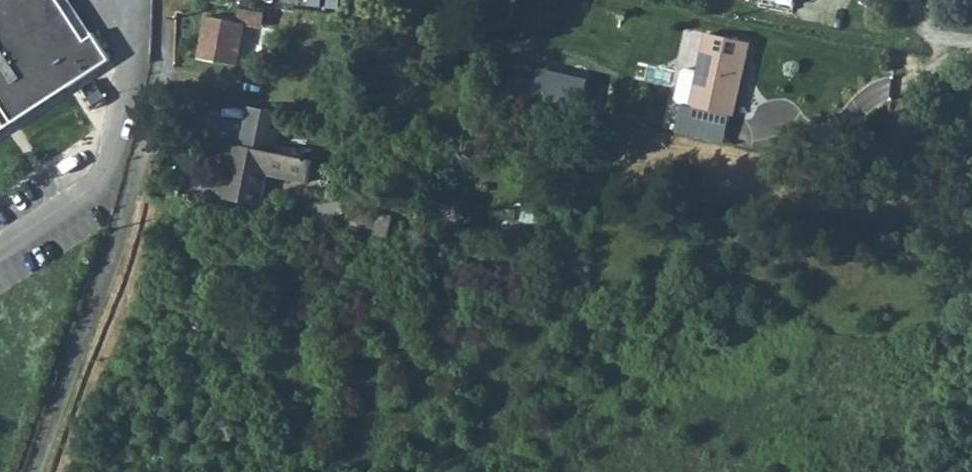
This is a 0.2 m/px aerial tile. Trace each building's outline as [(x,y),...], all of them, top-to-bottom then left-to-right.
[(3,100),(0,103),(15,123),(106,63),(91,39),(84,44),(54,0),(0,0),(0,96),(3,100)] [(245,24),(263,27),(265,12),(238,8),(236,21),(208,16),(200,59),(239,66),(245,24)] [(695,77),(691,94),(734,104),(749,44),(705,33),(695,77)] [(520,74),(515,91),(588,111),(597,82),(553,70),(548,82),(520,74)] [(683,75),(679,92),(691,94),(695,77),(683,75)] [(678,98),(690,101),(691,94),(679,92),(678,98)] [(731,117),(734,104),(691,94),(690,101),(688,106),(731,117)] [(238,147),(234,146),(225,198),(260,206),(266,173),(307,181),(311,161),(272,154),(277,131),(268,130),(271,113),(245,109),(238,147)] [(397,190),(399,179),(387,176),(385,187),(397,190)] [(353,206),(346,237),(394,248),(401,217),(353,206)]
